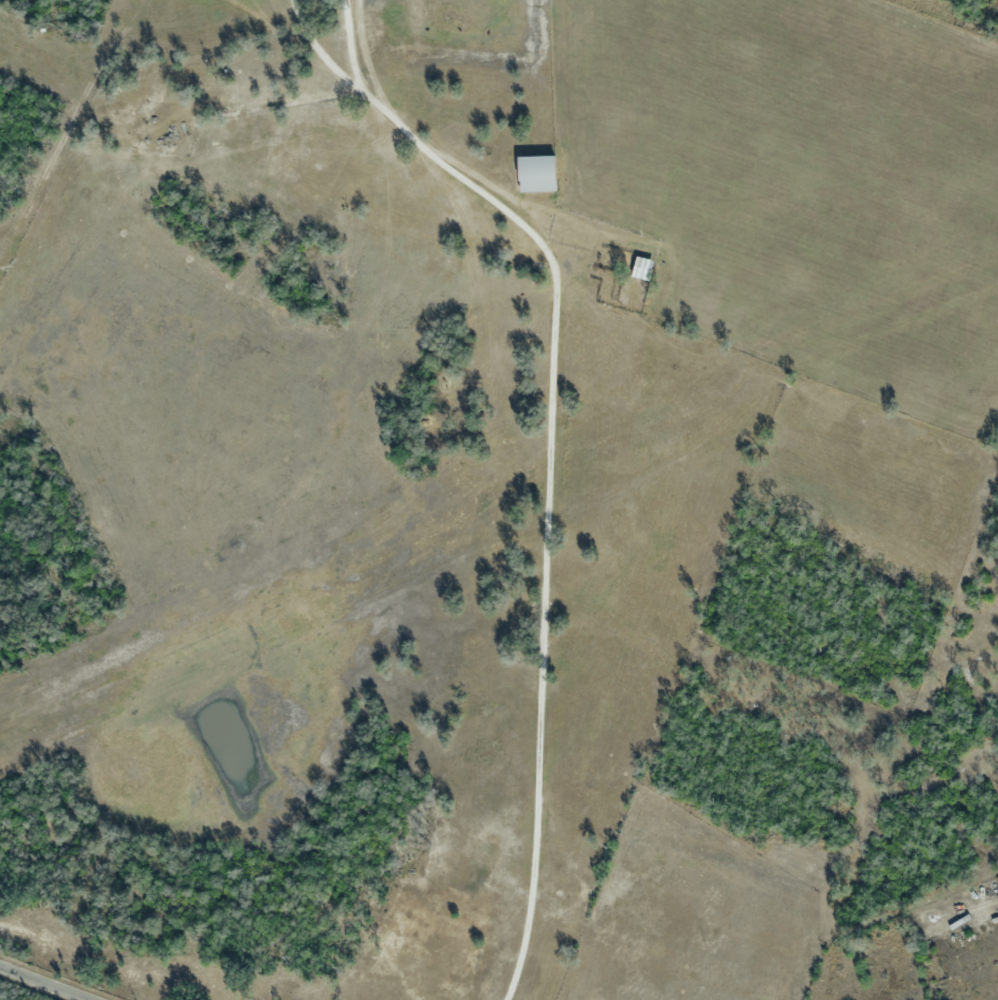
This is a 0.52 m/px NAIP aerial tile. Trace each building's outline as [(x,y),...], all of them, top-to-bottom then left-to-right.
[(654,260),(637,256),(631,277),(649,281),(654,260)]
